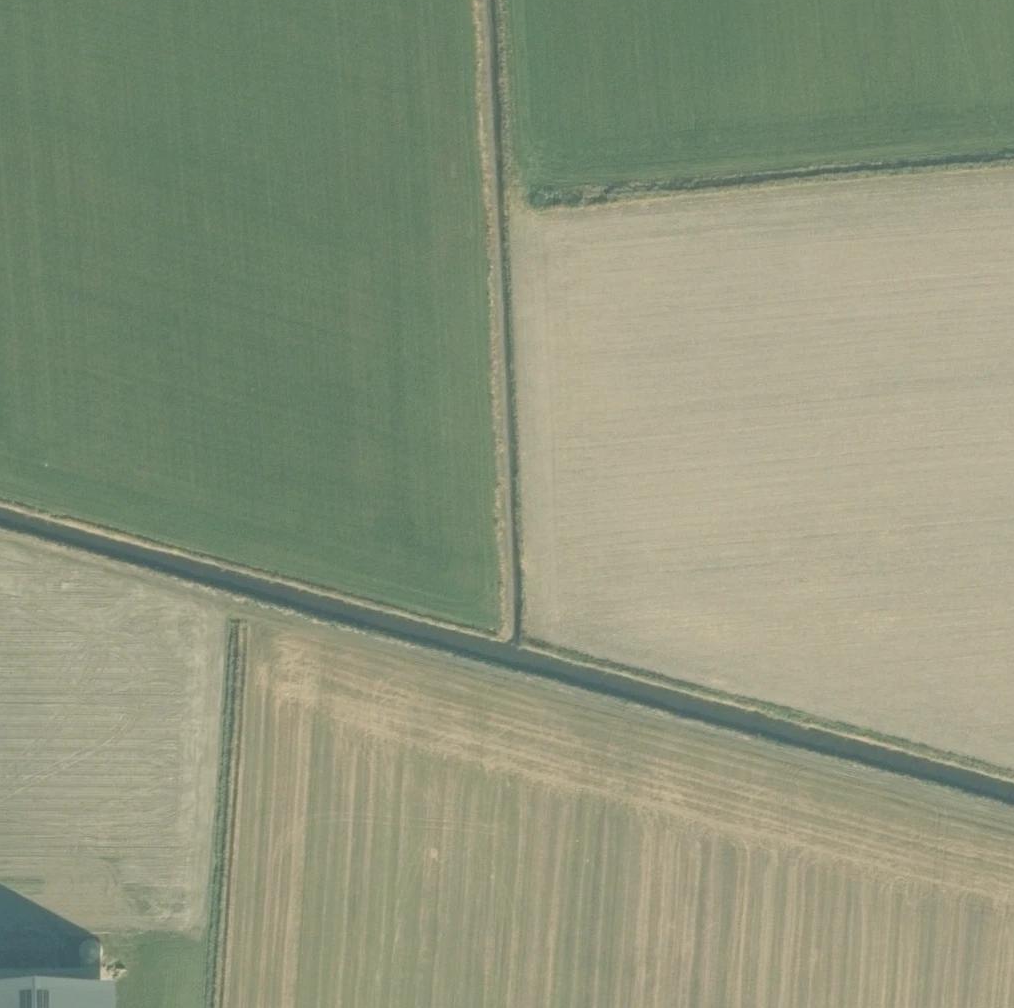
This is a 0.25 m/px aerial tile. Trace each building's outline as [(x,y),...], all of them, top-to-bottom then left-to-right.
[(91,969),(48,971),(48,986),(70,985),(70,979),(92,978),(91,969)] [(93,987),(0,988),(0,1007),(94,1007),(93,987)]
